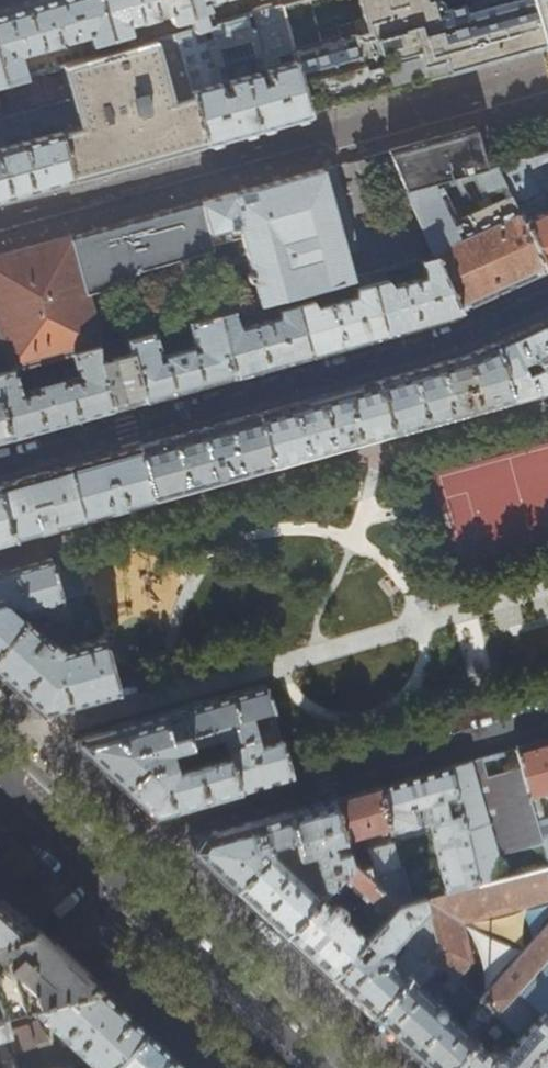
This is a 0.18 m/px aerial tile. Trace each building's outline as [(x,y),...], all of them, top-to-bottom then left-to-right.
[(2,82),(20,77),(22,77),(17,55),(37,49),(39,55),(50,52),(48,46),(86,35),(89,46),(99,43),(101,55),(112,52),(109,41),(99,0),(38,0),(35,1),(0,11),(0,75),(2,82)] [(109,41),(129,35),(127,25),(139,22),(139,23),(154,19),(154,17),(167,14),(170,24),(182,21),(185,32),(192,29),(184,0),(99,0),(109,41)] [(192,29),(211,24),(205,2),(206,2),(214,7),(220,6),(219,0),(184,0),(192,29)] [(276,6),(274,0),(263,0),(251,3),(253,7),(241,10),(242,16),(276,6)] [(544,47),(529,0),(464,0),(465,4),(433,13),(429,0),(298,0),(278,6),(307,110),(357,97),(428,78),(524,52),(544,47)] [(544,47),(544,49),(547,48),(547,0),(529,0),(544,47)] [(278,6),(276,6),(242,16),(211,24),(192,29),(185,32),(174,35),(205,144),(256,130),(309,115),(307,110),(278,6)] [(20,77),(28,105),(47,100),(71,94),(80,125),(58,131),(72,180),(112,169),(160,156),(205,144),(174,35),(112,52),(101,55),(22,77),(20,77)] [(28,105),(20,77),(2,82),(0,83),(0,113),(28,105)] [(437,182),(470,174),(483,170),(483,167),(472,128),(427,140),(388,151),(404,192),(426,186),(437,182)] [(0,147),(0,199),(72,180),(58,131),(8,145),(0,147)] [(547,270),(547,208),(541,193),(547,190),(547,152),(497,166),(546,271),(547,270)] [(404,192),(427,244),(433,256),(459,311),(510,288),(546,271),(497,166),(483,170),(470,174),(485,209),(466,218),(471,228),(460,233),(437,182),(426,186),(404,192)] [(0,257),(0,337),(4,354),(0,355),(0,374),(14,370),(43,362),(53,359),(68,355),(93,348),(97,347),(94,336),(83,292),(127,280),(134,269),(210,248),(209,242),(238,234),(257,304),(274,299),(291,294),(306,290),(350,279),(321,169),(185,206),(94,231),(69,238),(0,257)] [(419,260),(433,256),(427,244),(362,261),(365,274),(367,274),(382,270),(419,260)] [(433,256),(419,260),(422,271),(421,277),(389,285),(385,280),(382,270),(367,274),(384,334),(423,323),(448,317),(459,311),(433,256)] [(367,274),(365,274),(350,278),(353,288),(353,295),(314,306),(309,300),(306,290),(291,294),(308,355),(348,344),(384,334),(367,274)] [(291,294),(274,299),(277,309),(275,317),(238,328),(234,323),(231,311),(215,315),(232,376),(273,365),(308,355),(291,294)] [(124,340),(152,332),(176,326),(180,325),(177,314),(94,336),(97,347),(124,340)] [(215,315),(205,318),(187,323),(194,347),(188,349),(186,343),(182,344),(183,350),(158,358),(152,332),(124,340),(142,401),(182,390),(232,376),(215,315)] [(523,330),(494,344),(511,401),(541,393),(547,391),(547,319),(523,330)] [(124,340),(97,347),(93,348),(112,409),(116,408),(142,401),(124,340)] [(442,363),(377,381),(391,434),(446,419),(511,401),(494,344),(465,357),(442,363)] [(68,355),(74,375),(19,390),(14,370),(0,374),(0,413),(7,438),(49,427),(112,409),(93,348),(68,355)] [(53,359),(43,362),(45,368),(55,365),(53,359)] [(324,396),(257,414),(272,467),(325,453),(391,434),(377,381),(324,396)] [(205,429),(138,447),(153,500),(203,486),(272,467),(257,414),(205,429)] [(104,457),(67,467),(82,520),(119,510),(153,500),(138,447),(104,457)] [(522,479),(523,464),(502,461),(500,476),(522,479)] [(0,486),(0,502),(10,540),(51,529),(82,520),(67,467),(39,475),(0,486)] [(10,540),(0,502),(0,543),(10,540)] [(61,601),(53,572),(49,557),(0,571),(0,643),(21,619),(8,606),(16,604),(17,607),(20,608),(23,608),(30,606),(32,609),(61,602),(61,601)] [(82,595),(74,567),(53,572),(61,601),(82,595)] [(21,619),(0,643),(0,675),(11,685),(42,714),(116,693),(99,636),(56,648),(23,618),(21,619)] [(249,715),(271,710),(264,685),(125,725),(74,739),(73,743),(99,766),(124,789),(142,767),(170,760),(168,750),(220,736),(222,745),(255,736),(255,733),(249,715)] [(258,747),(255,736),(222,745),(225,756),(173,770),(170,760),(142,767),(124,789),(140,803),(153,815),(279,781),(290,778),(280,741),(258,747)] [(536,795),(543,794),(545,804),(547,803),(547,740),(538,742),(492,755),(414,777),(377,787),(397,863),(360,873),(359,874),(394,905),(420,897),(475,880),(547,863),(547,822),(538,825),(532,803),(537,801),(536,795)] [(356,793),(331,800),(343,840),(362,835),(370,865),(360,868),(359,872),(360,873),(397,863),(377,787),(356,793)] [(306,807),(286,813),(296,849),(298,858),(312,854),(323,893),(349,864),(346,851),(337,853),(335,848),(331,848),(330,844),(343,840),(331,800),(306,807)] [(285,851),(296,849),(286,813),(200,835),(191,850),(200,858),(210,868),(234,890),(269,851),(265,847),(283,842),(285,851)] [(288,868),(269,851),(234,890),(259,913),(284,935),(319,897),(293,874),(297,870),(290,865),(288,868)] [(352,863),(350,865),(349,864),(323,893),(319,897),(284,935),(304,954),(329,977),(353,950),(363,938),(394,905),(359,874),(360,873),(359,872),(352,863)] [(475,880),(420,897),(435,944),(426,954),(454,980),(471,962),(461,924),(547,900),(547,863),(475,880)] [(394,905),(363,938),(371,945),(360,957),(353,950),(329,977),(347,993),(370,1015),(423,957),(426,954),(435,944),(420,897),(394,905)] [(0,898),(0,942),(25,934),(30,926),(18,914),(0,898)] [(477,1001),(459,984),(444,1014),(442,1009),(440,1005),(435,1003),(431,1002),(416,988),(434,968),(423,957),(370,1015),(398,1041),(428,1067),(447,1067),(547,957),(547,924),(477,1001)] [(3,1016),(23,1010),(27,1009),(98,988),(73,965),(30,926),(25,934),(0,942),(0,1016),(3,1016)] [(447,1067),(523,1067),(547,1041),(547,957),(447,1067)] [(27,1009),(94,1067),(109,1067),(144,1030),(119,1007),(98,988),(27,1009)] [(23,1010),(3,1016),(11,1052),(49,1042),(36,1021),(31,1022),(30,1018),(25,1019),(23,1010)] [(0,1016),(0,1067),(15,1067),(11,1052),(3,1016),(0,1016)] [(144,1030),(109,1067),(185,1067),(169,1053),(144,1030)] [(523,1067),(547,1067),(547,1041),(523,1067)]
